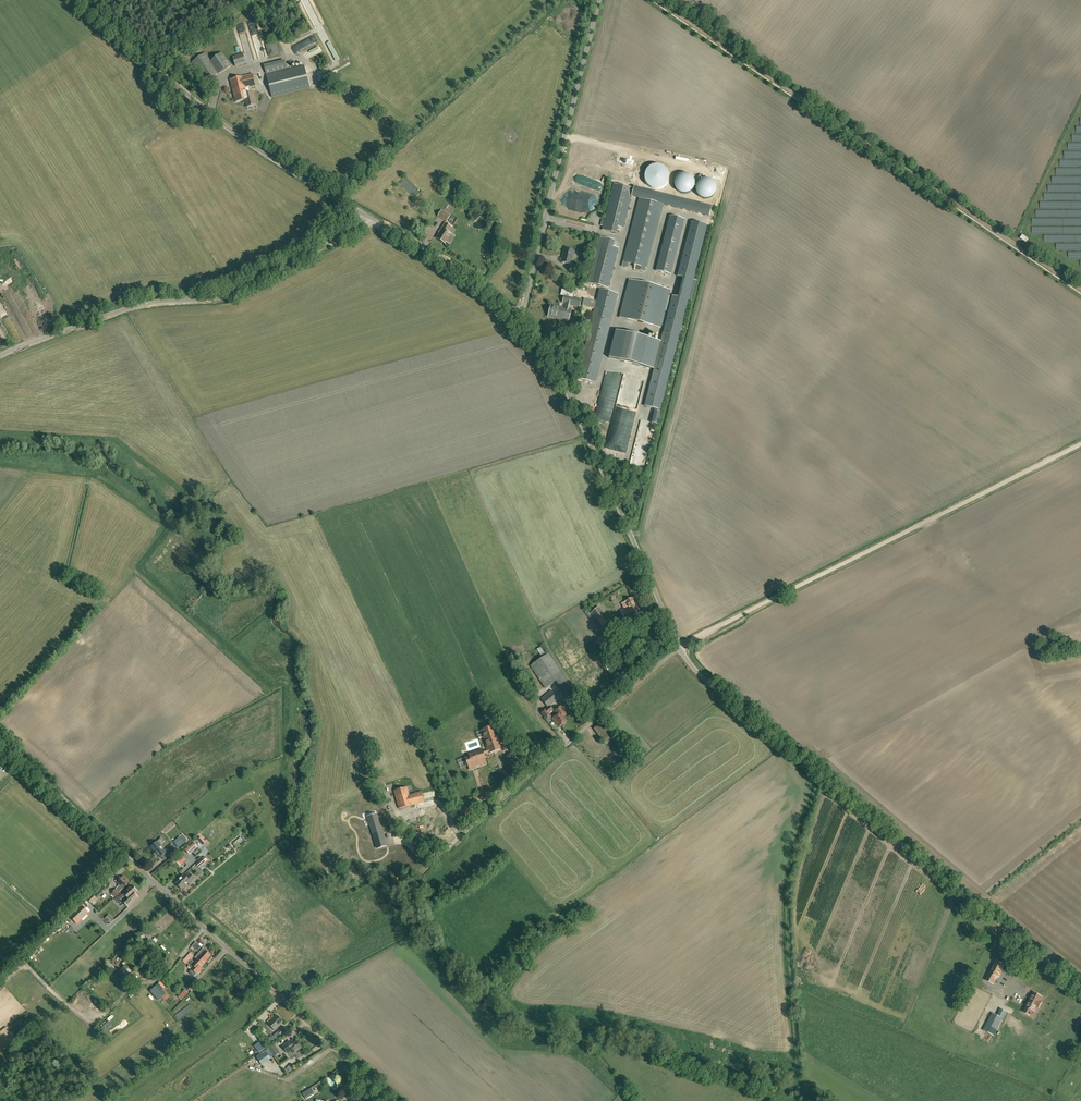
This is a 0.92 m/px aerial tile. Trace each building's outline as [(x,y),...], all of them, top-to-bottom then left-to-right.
[(269,56),(279,53),(275,42),(265,44),(269,56)] [(205,53),(204,54),(192,63),(206,83),(230,65),(221,53),(210,61),(205,53)] [(246,63),(243,55),(233,59),(236,66),(246,63)] [(310,88),(304,66),(266,75),(272,97),(310,88)] [(253,92),(247,94),(246,89),(256,86),(252,74),(230,80),(236,102),(246,100),(247,107),(256,105),(253,92)] [(617,227),(623,228),(631,196),(633,188),(613,183),(602,230),(615,233),(617,227)] [(633,186),(633,188),(631,196),(638,198),(663,204),(709,216),(712,206),(633,186)] [(647,269),(663,204),(638,198),(622,263),(625,263),(624,267),(632,270),(633,265),(647,269)] [(446,221),(450,215),(442,210),(438,216),(446,221)] [(669,216),(656,271),(670,275),(684,219),(669,216)] [(692,301),(697,280),(693,279),(707,225),(691,221),(677,276),(683,278),(680,288),(678,297),(672,296),(645,406),(660,410),(688,300),(692,301)] [(437,238),(445,244),(451,234),(449,233),(452,227),(445,223),(440,230),(441,231),(437,238)] [(588,283),(608,288),(618,248),(612,247),(614,240),(600,236),(598,243),(599,243),(588,283)] [(572,255),(573,251),(565,249),(563,254),(564,254),(562,262),(571,265),(573,256),(572,255)] [(628,279),(619,318),(661,328),(670,289),(628,279)] [(576,380),(595,385),(618,294),(599,289),(576,380)] [(551,304),(548,316),(569,322),(572,310),(569,309),(570,305),(579,307),(581,300),(564,296),(562,304),(563,304),(563,307),(551,304)] [(594,309),(596,302),(584,299),(582,306),(594,309)] [(22,327),(26,325),(23,318),(18,321),(22,327)] [(615,330),(608,358),(654,369),(661,342),(615,330)] [(626,453),(634,414),(613,410),(605,449),(626,453)] [(628,466),(644,470),(655,424),(657,424),(660,412),(652,410),(649,421),(639,419),(628,466)] [(628,608),(621,611),(626,623),(641,617),(636,605),(633,598),(625,601),(626,602),(622,603),(624,608),(628,607),(628,608)] [(598,607),(591,613),(602,626),(609,620),(598,607)] [(651,643),(651,641),(647,633),(628,640),(632,650),(651,643)] [(603,634),(595,641),(595,642),(606,653),(614,645),(603,634)] [(630,647),(626,643),(621,647),(624,651),(630,647)] [(540,656),(544,654),(540,646),(536,649),(540,656)] [(602,653),(599,650),(596,652),(602,660),(604,659),(601,654),(602,653)] [(630,659),(625,652),(618,657),(622,664),(623,663),(626,667),(632,663),(629,659),(630,659)] [(545,688),(564,676),(549,654),(531,666),(545,688)] [(606,667),(611,663),(608,658),(603,662),(606,667)] [(552,690),(541,699),(548,707),(559,699),(552,690)] [(549,713),(553,710),(550,706),(546,710),(546,709),(541,713),(546,719),(550,715),(549,713)] [(554,712),(557,716),(552,720),(557,725),(558,724),(560,727),(563,725),(564,725),(566,723),(566,722),(567,721),(563,716),(566,713),(561,707),(554,712)] [(484,754),(489,753),(502,749),(497,733),(495,733),(493,727),(482,730),(485,738),(484,738),(488,750),(482,752),(482,750),(469,754),(470,756),(465,758),(468,766),(470,770),(474,768),(473,767),(482,764),(482,765),(486,764),(485,760),(484,754)] [(424,802),(421,792),(409,795),(407,787),(394,791),(399,809),(424,802)] [(461,814),(465,819),(469,815),(465,810),(461,814)] [(368,817),(377,849),(386,846),(376,814),(368,817)] [(241,837),(233,844),(236,848),(240,844),(239,844),(243,840),(243,839),(242,839),(241,837)] [(172,845),(169,847),(165,850),(157,841),(151,847),(155,852),(153,854),(156,857),(158,855),(160,858),(166,853),(168,856),(176,850),(172,845)] [(189,854),(193,851),(197,847),(193,843),(185,850),(189,854)] [(177,860),(181,865),(187,860),(182,855),(177,860)] [(199,868),(207,861),(204,857),(196,864),(199,868)] [(189,873),(186,877),(184,875),(176,884),(182,889),(188,883),(190,885),(193,882),(196,880),(195,880),(196,879),(189,873)] [(129,882),(124,877),(118,883),(120,885),(112,894),(115,897),(119,893),(123,888),(126,886),(127,885),(127,884),(129,882)] [(103,885),(93,894),(87,900),(91,903),(97,898),(97,899),(107,889),(103,885)] [(118,897),(115,900),(119,904),(122,901),(128,907),(134,901),(138,897),(135,894),(137,892),(132,886),(124,893),(119,898),(118,897)] [(82,906),(70,917),(77,924),(88,912),(90,911),(87,907),(85,909),(82,906)] [(197,951),(201,947),(196,942),(192,947),(192,946),(190,948),(192,950),(194,948),(197,951)] [(208,962),(213,958),(203,949),(198,955),(197,955),(195,957),(197,959),(194,962),(193,961),(190,960),(191,958),(188,955),(185,959),(188,962),(190,964),(188,966),(191,969),(189,971),(189,973),(193,977),(195,977),(197,974),(197,975),(197,974),(198,974),(200,972),(202,969),(200,968),(206,961),(208,962)] [(1001,971),(1004,965),(995,961),(994,963),(995,963),(991,970),(990,970),(985,980),(993,984),(997,977),(999,978),(1002,971),(1001,971)] [(133,962),(131,964),(130,964),(127,967),(132,971),(135,968),(137,967),(133,962)] [(159,983),(150,991),(156,998),(160,995),(162,998),(167,993),(163,989),(165,987),(160,982),(159,983)] [(187,988),(191,991),(196,985),(193,982),(187,988)] [(182,1000),(190,993),(187,990),(180,997),(182,1000)] [(1036,1007),(1038,1008),(1041,1002),(1039,1001),(1041,997),(1033,993),(1030,998),(1024,1012),(1030,1015),(1032,1010),(1034,1011),(1036,1007)] [(984,1030),(994,1035),(1006,1012),(1000,1009),(997,1016),(992,1013),(984,1030)] [(268,1023),(275,1030),(283,1022),(277,1015),(268,1023)] [(271,1037),(267,1040),(271,1044),(282,1036),(287,1030),(283,1026),(282,1028),(278,1032),(271,1038),(271,1037)] [(290,1041),(283,1046),(288,1053),(292,1050),(294,1053),(302,1048),(297,1041),(292,1044),(290,1041)] [(311,1089),(308,1090),(303,1094),(306,1099),(314,1094),(311,1089)]
